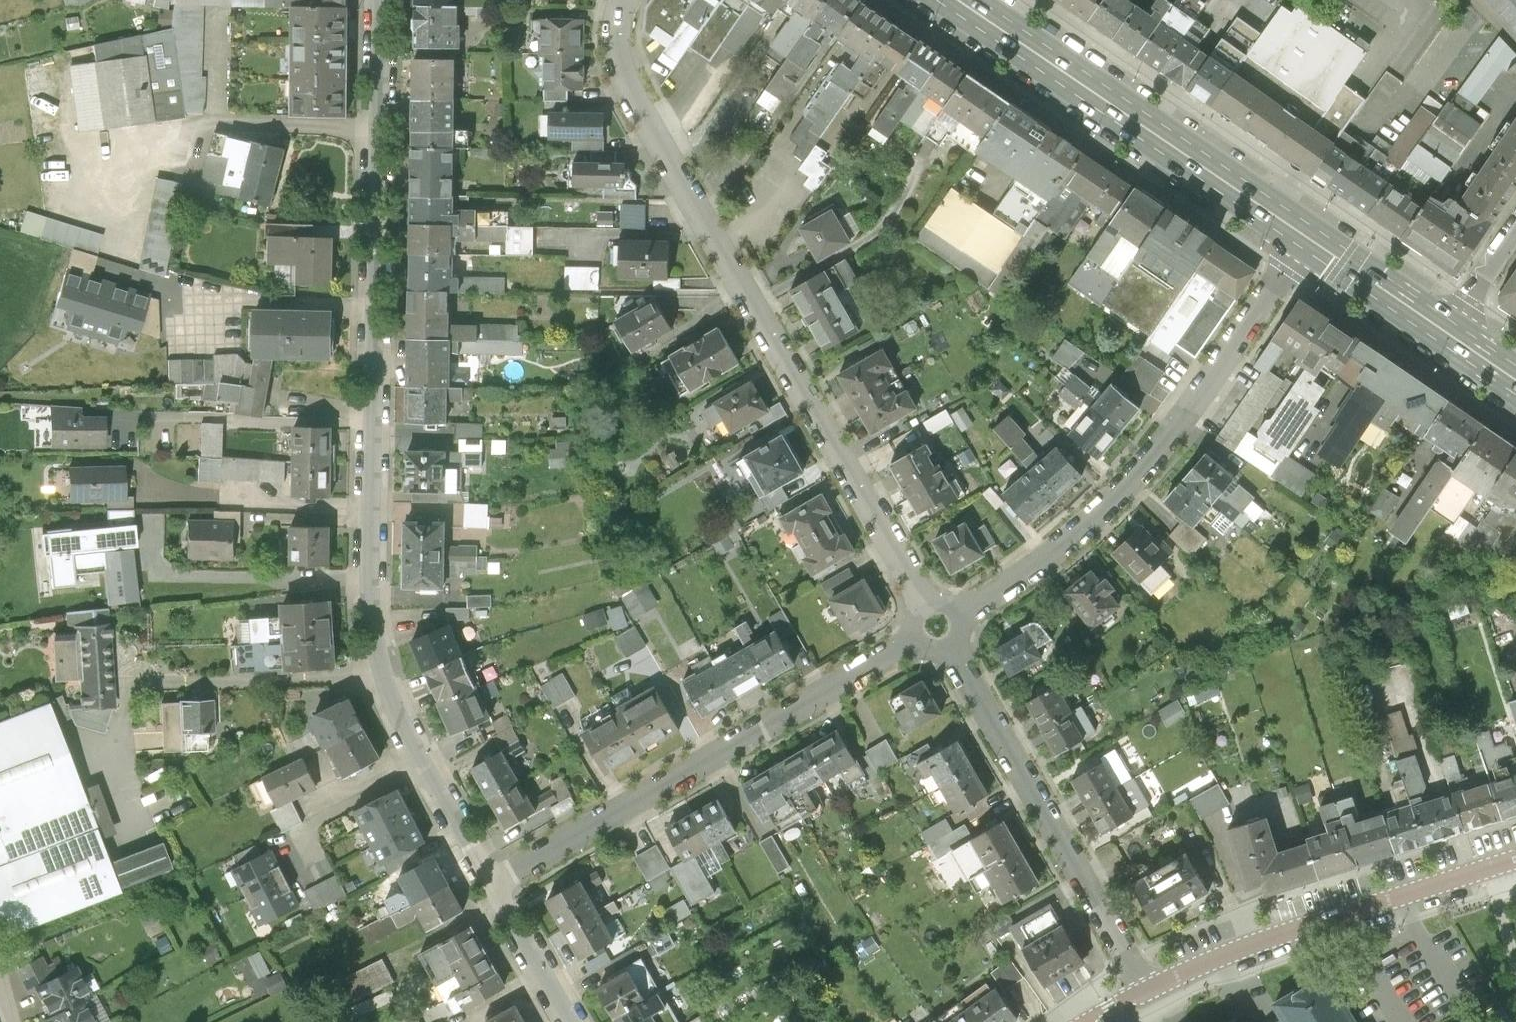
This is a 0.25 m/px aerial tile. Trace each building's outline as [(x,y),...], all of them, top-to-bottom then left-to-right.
[(688,46),(719,0),(695,0),(655,58),(671,69),(688,46)] [(721,0),(719,0),(688,46),(709,60),(720,44),(740,14),(721,0)] [(768,8),(756,0),(750,0),(749,1),(740,14),(720,44),(736,55),(768,8)] [(748,0),(721,0),(740,14),(749,1),(748,0)] [(768,8),(774,12),(783,0),(756,0),(768,8)] [(787,55),(825,0),(791,0),(805,10),(802,14),(795,10),(771,44),(787,55)] [(787,55),(804,67),(823,40),(829,44),(833,38),(829,35),(832,30),(840,35),(864,0),(825,0),(787,55)] [(832,77),(851,90),(899,21),(869,0),(864,0),(840,35),(846,39),(842,44),(856,54),(859,48),(862,50),(851,67),(843,61),(832,77)] [(1090,17),(1102,0),(1065,0),(1090,17)] [(1090,17),(1117,35),(1140,2),(1141,0),(1102,0),(1090,17)] [(1117,35),(1140,51),(1172,5),(1176,0),(1175,0),(1155,0),(1153,2),(1157,5),(1152,11),(1140,2),(1117,35)] [(1235,66),(1327,132),(1337,139),(1345,127),(1368,95),(1359,89),(1347,82),(1369,49),(1302,0),(1280,0),(1280,1),(1254,38),(1235,66)] [(1237,26),(1254,38),(1280,1),(1279,0),(1255,0),(1237,26)] [(1515,31),(1515,0),(1487,0),(1515,31)] [(173,11),(172,27),(184,113),(204,114),(206,77),(201,77),(203,5),(173,4),(173,11)] [(1140,51),(1163,67),(1186,34),(1170,23),(1175,22),(1182,12),(1172,5),(1140,51)] [(292,6),(292,40),(346,40),(346,6),(307,6),(292,6)] [(414,6),(414,48),(459,49),(460,27),(455,27),(455,6),(414,6)] [(493,7),(478,7),(477,19),(493,19),(493,7)] [(172,27),(173,11),(158,11),(157,31),(172,27)] [(64,18),(66,30),(78,28),(77,16),(64,18)] [(541,52),(583,51),(583,17),(532,17),(532,30),(541,36),(541,52)] [(888,64),(897,70),(921,35),(899,21),(851,90),(863,100),(888,64)] [(1189,85),(1211,100),(1235,66),(1254,38),(1237,26),(1232,23),(1212,52),(1189,85)] [(140,34),(143,54),(153,123),(184,119),(184,113),(172,27),(157,31),(140,34)] [(1457,88),(1477,104),(1503,66),(1508,70),(1515,62),(1515,50),(1498,32),(1457,88)] [(143,54),(140,34),(91,44),(94,61),(143,54)] [(1163,67),(1189,85),(1212,52),(1186,34),(1163,67)] [(884,142),(901,119),(947,53),(921,35),(897,70),(909,79),(904,86),(901,84),(868,130),(884,142)] [(346,40),(292,40),(292,77),(346,78),(346,40)] [(583,51),(541,52),(541,62),(534,69),(541,76),(541,89),(544,89),(568,89),(583,89),(583,51)] [(901,119),(923,135),(970,69),(947,53),(901,119)] [(94,61),(68,65),(78,133),(153,123),(143,54),(94,61)] [(411,55),(410,97),(452,98),(453,56),(411,55)] [(804,67),(787,55),(765,87),(785,101),(807,70),(804,67)] [(1508,70),(1515,75),(1515,62),(1508,70)] [(1235,66),(1211,100),(1302,165),(1313,172),(1337,139),(1327,132),(1235,66)] [(974,153),(978,146),(1012,98),(970,69),(923,135),(932,141),(939,146),(948,135),(974,153)] [(292,77),(292,117),(346,117),(346,78),(292,77)] [(822,135),(851,90),(832,77),(806,112),(818,120),(812,128),(822,135)] [(568,89),(544,89),(544,100),(568,100),(568,89)] [(410,97),(409,143),(452,144),(469,144),(470,128),(451,128),(452,98),(410,97)] [(978,146),(1018,174),(1052,126),(1012,98),(978,146)] [(1483,122),(1450,98),(1438,114),(1408,155),(1442,179),(1483,122)] [(509,101),(498,101),(498,115),(509,115),(509,101)] [(1393,145),(1385,156),(1400,167),(1408,155),(1438,114),(1423,103),(1393,145)] [(550,109),(549,136),(573,137),(603,137),(603,110),(550,109)] [(805,160),(815,144),(822,135),(812,128),(818,120),(806,112),(789,137),(800,144),(794,153),(805,160)] [(1464,195),(1498,218),(1515,191),(1515,120),(1464,195)] [(1062,179),(1084,148),(1052,126),(1018,174),(992,212),(1024,235),(1062,179)] [(1337,139),(1313,172),(1369,212),(1400,167),(1385,156),(1369,145),(1345,127),(1337,139)] [(283,149),(214,133),(203,179),(218,182),(216,194),(270,207),(283,149)] [(1385,156),(1393,145),(1377,133),(1369,145),(1385,156)] [(603,137),(573,137),(573,149),(592,149),(603,149),(603,137)] [(409,143),(408,191),(451,193),(452,144),(409,143)] [(826,152),(815,144),(805,160),(799,168),(808,175),(801,184),(812,191),(830,166),(821,160),(826,152)] [(495,148),(471,148),(471,152),(480,152),(480,157),(495,158),(495,148)] [(1115,216),(1136,184),(1084,148),(1062,179),(1091,199),(1115,216)] [(603,149),(592,149),(592,159),(616,159),(616,149),(603,149)] [(592,159),(573,158),(572,166),(571,167),(569,169),(569,171),(569,174),(570,176),(572,178),(572,184),(604,185),(637,186),(629,177),(631,175),(631,172),(630,169),(628,167),(626,166),(624,165),(624,159),(616,159),(592,159)] [(1424,183),(1400,167),(1369,212),(1403,235),(1427,199),(1417,192),(1424,183)] [(182,183),(155,178),(137,268),(143,270),(163,276),(165,267),(182,183)] [(1065,238),(1091,199),(1062,179),(1024,235),(988,286),(1000,296),(1049,227),(1065,238)] [(1104,302),(1170,208),(1136,184),(1115,216),(1070,279),(1104,302)] [(637,186),(604,185),(604,197),(637,198),(637,186)] [(1024,235),(992,212),(954,186),(918,238),(988,286),(1024,235)] [(408,191),(408,221),(476,223),(476,208),(458,207),(458,211),(450,211),(451,193),(408,191)] [(1433,191),(1427,199),(1403,235),(1460,274),(1498,218),(1464,195),(1458,192),(1451,203),(1433,191)] [(646,203),(621,203),(621,228),(646,228),(646,203)] [(813,223),(802,230),(806,237),(814,252),(820,262),(865,236),(852,212),(843,217),(835,203),(809,217),(813,223)] [(476,208),(476,223),(507,224),(508,209),(476,208)] [(1198,270),(1218,241),(1170,208),(1104,302),(1151,336),(1198,270)] [(72,249),(95,256),(102,235),(26,211),(19,232),(72,249)] [(407,250),(450,252),(450,233),(457,233),(457,238),(475,238),(476,223),(408,221),(407,250)] [(268,223),(267,237),(298,238),(298,223),(268,223)] [(475,238),(507,239),(507,224),(476,223),(475,238)] [(534,224),(507,224),(507,239),(506,253),(533,254),(534,224)] [(298,238),(267,237),(267,263),(296,263),(295,284),(332,285),(333,238),(298,238)] [(669,239),(619,238),(619,275),(654,276),(669,276),(669,239)] [(1218,241),(1198,270),(1236,297),(1258,268),(1218,241)] [(91,272),(95,256),(72,249),(68,265),(91,272)] [(407,250),(406,288),(449,289),(505,290),(505,276),(449,275),(450,252),(407,250)] [(846,258),(791,290),(824,349),(860,329),(839,292),(859,281),(846,258)] [(1512,264),(1492,291),(1493,301),(1515,317),(1515,267),(1512,264)] [(91,272),(68,265),(52,324),(136,347),(152,289),(91,272)] [(599,288),(599,266),(564,265),(564,288),(599,288)] [(1195,354),(1236,297),(1198,270),(1151,336),(1148,338),(1170,354),(1178,342),(1195,354)] [(669,276),(654,276),(654,289),(680,290),(680,276),(669,276)] [(449,289),(406,288),(406,337),(459,338),(477,338),(477,324),(448,323),(449,289)] [(1329,312),(1303,294),(1255,365),(1263,370),(1268,373),(1271,369),(1287,345),(1300,354),(1329,312)] [(654,295),(614,318),(619,327),(615,329),(623,342),(626,340),(632,351),(673,327),(654,295)] [(253,309),(252,356),(273,356),(332,358),(334,311),(253,309)] [(1329,312),(1300,354),(1297,359),(1319,374),(1328,361),(1343,370),(1363,339),(1364,336),(1329,312)] [(522,324),(477,324),(477,338),(522,339),(522,324)] [(671,355),(690,389),(739,361),(718,324),(669,352),(671,355)] [(459,338),(406,337),(405,385),(448,386),(449,350),(459,350),(459,338)] [(459,338),(459,350),(522,351),(522,339),(477,338),(459,338)] [(1067,339),(1053,358),(1073,372),(1086,352),(1067,339)] [(1451,397),(1363,339),(1343,370),(1359,381),(1335,417),(1338,419),(1328,435),(1352,451),(1380,409),(1423,438),(1426,433),(1451,397)] [(884,347),(837,373),(854,403),(891,382),(884,371),(895,365),(884,347)] [(250,367),(251,362),(247,362),(238,351),(217,352),(216,357),(168,358),(169,382),(175,382),(232,381),(248,383),(250,367)] [(1165,372),(1138,353),(1123,375),(1150,394),(1165,372)] [(681,395),(690,389),(671,355),(661,361),(681,395)] [(272,369),(273,356),(252,356),(251,362),(250,367),(272,369)] [(272,369),(250,367),(248,383),(232,381),(175,382),(175,399),(237,401),(235,411),(263,415),(272,369)] [(1268,373),(1263,370),(1216,439),(1234,452),(1249,431),(1267,406),(1284,381),(1285,379),(1271,369),(1268,373)] [(1066,382),(1093,406),(1102,394),(1076,372),(1066,382)] [(752,378),(713,400),(714,403),(702,410),(711,424),(722,418),(730,432),(758,416),(770,409),(752,378)] [(1295,388),(1284,381),(1267,406),(1278,413),(1295,388)] [(897,393),(891,382),(854,403),(872,434),(919,407),(907,387),(897,393)] [(1093,406),(1066,382),(1058,392),(1079,410),(1083,406),(1088,411),(1093,406)] [(1102,394),(1093,406),(1121,430),(1141,406),(1112,382),(1102,394)] [(448,386),(405,385),(404,422),(426,422),(426,428),(436,428),(436,422),(447,422),(448,400),(462,401),(462,386),(448,386)] [(1432,508),(1456,473),(1490,422),(1452,395),(1451,397),(1426,433),(1438,442),(1434,448),(1442,454),(1446,447),(1454,453),(1449,461),(1444,458),(1439,459),(1391,530),(1409,542),(1432,508)] [(770,409),(758,416),(764,426),(786,413),(780,403),(770,409)] [(80,407),(48,405),(47,448),(103,447),(103,416),(79,414),(80,407)] [(1088,411),(1070,433),(1099,457),(1121,430),(1093,406),(1088,411)] [(1041,420),(1031,408),(1025,414),(1035,426),(1041,420)] [(947,409),(924,423),(930,434),(954,421),(947,409)] [(994,427),(1030,470),(1044,458),(1025,435),(1027,433),(1010,414),(994,427)] [(551,416),(551,428),(567,428),(566,416),(551,416)] [(223,424),(171,422),(169,454),(222,456),(223,424)] [(482,422),(456,422),(455,439),(459,439),(482,439),(482,422)] [(1515,456),(1515,439),(1490,422),(1456,473),(1478,487),(1490,495),(1515,456)] [(331,426),(292,426),(291,460),(334,460),(334,443),(331,443),(331,426)] [(783,431),(744,454),(766,491),(805,469),(783,431)] [(1285,454),(1249,431),(1234,452),(1271,476),(1285,454)] [(1326,454),(1298,436),(1285,454),(1313,473),(1326,454)] [(482,439),(459,439),(459,449),(482,449),(482,439)] [(575,440),(556,442),(557,447),(548,448),(550,468),(578,465),(575,440)] [(891,463),(902,483),(935,464),(929,452),(932,450),(928,442),(891,463)] [(1044,458),(1030,470),(1056,499),(1084,474),(1059,445),(1044,458)] [(459,449),(406,447),(405,489),(414,489),(460,490),(461,466),(481,466),(482,449),(459,449)] [(1183,478),(1235,522),(1243,529),(1252,518),(1243,510),(1244,509),(1230,496),(1224,496),(1221,494),(1238,475),(1207,449),(1183,478)] [(286,460),(222,456),(221,478),(284,482),(286,460)] [(1515,549),(1515,456),(1490,495),(1497,500),(1484,520),(1501,531),(1490,547),(1509,560),(1515,549)] [(334,460),(291,460),(291,496),(330,496),(330,476),(334,476),(334,460)] [(940,461),(935,464),(902,483),(919,513),(931,506),(934,511),(966,493),(957,478),(951,481),(940,461)] [(122,465),(65,467),(66,500),(105,499),(123,498),(122,465)] [(1030,470),(1004,493),(1030,521),(1056,499),(1030,470)] [(1460,514),(1478,487),(1456,473),(1432,508),(1453,523),(1460,514)] [(1183,478),(1165,500),(1186,517),(1195,525),(1202,517),(1223,535),(1235,522),(1183,478)] [(982,493),(997,510),(1005,503),(990,486),(982,493)] [(1400,496),(1385,487),(1369,511),(1384,521),(1400,496)] [(460,490),(414,489),(414,501),(464,501),(460,490)] [(793,531),(800,543),(835,523),(829,512),(834,509),(823,490),(801,503),(799,499),(777,512),(789,533),(793,531)] [(123,498),(105,499),(106,512),(132,511),(132,497),(123,498)] [(489,502),(464,501),(464,526),(488,527),(489,502)] [(212,510),(212,519),(234,519),(233,540),(240,541),(240,510),(212,510)] [(106,526),(132,524),(132,511),(106,512),(106,526)] [(712,527),(720,540),(729,535),(743,527),(735,514),(712,527)] [(1471,522),(1460,514),(1453,523),(1438,545),(1450,553),(1471,522)] [(1195,525),(1186,517),(1169,535),(1192,557),(1209,538),(1195,525)] [(185,519),(185,557),(233,558),(233,540),(234,519),(212,519),(185,519)] [(445,520),(403,520),(402,554),(478,555),(478,545),(445,545),(445,520)] [(968,520),(933,540),(951,572),(986,553),(984,548),(974,531),(968,520)] [(1479,527),(1471,522),(1450,553),(1460,560),(1475,537),(1490,547),(1501,531),(1484,520),(1479,527)] [(841,533),(835,523),(800,543),(807,554),(802,557),(815,579),(837,566),(834,562),(857,549),(846,530),(841,533)] [(1143,523),(1112,553),(1152,595),(1173,575),(1162,563),(1175,550),(1159,534),(1156,537),(1143,523)] [(135,547),(132,524),(106,526),(67,530),(67,527),(44,530),(45,533),(37,533),(40,556),(47,556),(50,589),(75,586),(74,571),(100,568),(104,605),(136,601),(130,548),(135,547)] [(289,525),(289,565),(330,565),(330,525),(289,525)] [(986,525),(974,531),(984,548),(995,542),(986,525)] [(1344,537),(1334,529),(1325,541),(1335,548),(1344,537)] [(720,540),(713,545),(719,556),(736,546),(729,535),(720,540)] [(478,555),(402,554),(402,586),(416,587),(416,593),(438,593),(438,587),(445,587),(445,578),(461,578),(461,571),(478,571),(478,568),(478,555)] [(478,555),(478,568),(487,568),(488,555),(478,555)] [(850,567),(821,583),(828,595),(856,578),(850,567)] [(1072,583),(1062,591),(1092,628),(1122,605),(1112,592),(1118,587),(1108,575),(1103,580),(1093,567),(1082,576),(1079,573),(1070,580),(1072,583)] [(866,577),(829,598),(849,634),(858,628),(861,633),(880,622),(877,617),(886,611),(884,608),(886,607),(879,594),(877,595),(866,577)] [(621,595),(635,617),(659,603),(646,581),(621,595)] [(491,594),(468,595),(469,607),(491,606),(491,594)] [(1464,595),(1448,600),(1453,618),(1469,613),(1464,595)] [(331,601),(280,604),(280,615),(247,617),(248,643),(282,641),(333,638),(331,601)] [(625,603),(610,606),(614,626),(629,622),(625,603)] [(469,607),(445,607),(445,618),(469,618),(469,607)] [(587,612),(592,628),(607,623),(602,608),(587,612)] [(769,616),(776,628),(781,638),(795,630),(783,608),(769,616)] [(77,679),(79,709),(113,707),(107,611),(65,614),(66,631),(50,632),(53,681),(77,679)] [(1308,625),(1298,618),(1289,631),(1299,637),(1308,625)] [(766,680),(796,663),(781,638),(776,628),(754,641),(749,633),(752,631),(746,620),(735,626),(746,645),(766,680)] [(450,622),(409,641),(422,670),(464,653),(450,622)] [(614,635),(626,657),(647,645),(635,624),(614,635)] [(1028,630),(995,649),(1010,675),(1043,656),(1028,630)] [(333,638),(282,641),(284,669),(334,667),(333,638)] [(233,672),(284,669),(282,641),(248,643),(231,643),(233,672)] [(487,643),(473,648),(479,663),(485,661),(491,677),(500,674),(496,663),(494,664),(487,643)] [(712,658),(715,663),(734,698),(766,680),(746,645),(728,655),(725,650),(712,658)] [(422,670),(437,703),(478,685),(464,653),(422,670)] [(734,698),(715,663),(697,673),(695,670),(682,678),(703,716),(734,698)] [(562,672),(539,685),(553,707),(575,694),(562,672)] [(924,678),(900,692),(908,705),(896,712),(908,733),(944,713),(924,678)] [(1058,683),(1027,701),(1042,729),(1070,713),(1074,711),(1058,683)] [(478,685),(437,703),(451,735),(492,717),(478,685)] [(657,687),(618,709),(644,751),(682,729),(657,687)] [(279,690),(280,699),(300,698),(300,689),(279,690)] [(45,702),(55,724),(68,719),(66,704),(63,704),(59,696),(45,702)] [(326,745),(363,726),(348,696),(333,703),(332,700),(317,707),(319,711),(307,717),(311,724),(308,725),(313,734),(316,733),(323,747),(326,745)] [(158,701),(161,752),(204,750),(203,733),(213,732),(211,699),(158,701)] [(0,720),(0,835),(84,802),(80,790),(55,724),(45,702),(0,720)] [(618,709),(580,731),(605,774),(644,751),(618,709)] [(1385,714),(1413,802),(1425,798),(1423,794),(1428,786),(1417,754),(1421,752),(1415,733),(1411,734),(1402,709),(1385,714)] [(1085,738),(1070,713),(1042,729),(1057,754),(1085,738)] [(508,714),(492,723),(497,733),(511,725),(514,724),(508,714)] [(511,725),(497,733),(493,735),(501,750),(519,740),(511,725)] [(363,726),(326,745),(337,766),(333,769),(337,777),(341,774),(342,778),(355,771),(359,777),(372,770),(368,764),(380,758),(363,726)] [(838,727),(804,747),(824,781),(841,771),(852,790),(869,780),(858,760),(838,727)] [(1490,777),(1504,819),(1515,815),(1515,756),(1500,762),(1490,731),(1477,736),(1490,777)] [(887,738),(866,751),(868,754),(878,771),(899,759),(887,738)] [(935,754),(917,764),(933,790),(940,786),(976,765),(961,739),(935,754)] [(501,750),(508,761),(526,751),(519,740),(501,750)] [(917,764),(935,754),(928,742),(906,755),(913,766),(917,764)] [(773,765),(803,816),(818,807),(808,790),(824,781),(804,747),(773,765)] [(501,750),(470,768),(488,799),(519,781),(508,761),(501,750)] [(1443,757),(1453,789),(1467,785),(1456,753),(1443,757)] [(868,754),(858,760),(869,780),(880,774),(878,771),(868,754)] [(303,757),(261,778),(276,808),(291,800),(318,787),(303,757)] [(1105,762),(1072,780),(1086,805),(1119,787),(1105,762)] [(773,765),(742,783),(764,821),(772,816),(780,830),(803,816),(773,765)] [(976,765),(940,786),(956,812),(964,808),(967,812),(978,806),(975,801),(991,792),(976,765)] [(1453,789),(1467,831),(1504,819),(1490,777),(1467,785),(1453,789)] [(519,781),(488,799),(507,830),(537,812),(531,801),(519,781)] [(1220,782),(1191,799),(1202,819),(1231,803),(1220,782)] [(1310,783),(1295,787),(1300,804),(1315,800),(1310,783)] [(95,784),(80,790),(84,802),(99,839),(115,833),(95,784)] [(890,794),(884,784),(876,789),(882,799),(890,794)] [(406,785),(363,807),(372,826),(415,805),(406,785)] [(1287,786),(1279,789),(1282,798),(1290,795),(1287,786)] [(1119,787),(1086,805),(1103,834),(1135,816),(1119,787)] [(531,801),(537,812),(558,799),(551,788),(531,801)] [(1467,831),(1453,789),(1425,798),(1413,802),(1426,844),(1467,831)] [(1319,796),(1322,805),(1339,800),(1336,790),(1319,796)] [(1356,794),(1339,800),(1360,864),(1399,852),(1387,811),(1358,820),(1355,812),(1361,810),(1356,794)] [(571,796),(550,808),(556,817),(576,806),(571,796)] [(736,832),(717,797),(691,812),(710,846),(721,864),(732,858),(721,840),(736,832)] [(291,800),(276,808),(270,811),(280,831),(301,820),(291,800)] [(1309,836),(1310,841),(1322,876),(1360,864),(1339,800),(1322,805),(1330,830),(1309,836)] [(0,835),(0,926),(4,936),(119,892),(117,887),(108,862),(99,839),(84,802),(0,835)] [(1413,802),(1387,811),(1399,852),(1426,844),(1413,802)] [(415,805),(372,826),(381,843),(424,822),(415,805)] [(695,855),(710,846),(691,812),(665,827),(684,860),(671,867),(692,904),(716,891),(695,855)] [(1269,816),(1228,829),(1247,887),(1266,881),(1270,893),(1322,876),(1310,841),(1281,851),(1269,816)] [(921,833),(928,845),(953,830),(946,818),(921,833)] [(949,851),(966,880),(970,878),(1022,848),(1006,819),(999,823),(996,818),(990,821),(993,826),(974,837),(949,851)] [(424,822),(381,843),(390,862),(392,861),(424,845),(433,840),(424,822)] [(949,851),(974,837),(966,823),(953,830),(928,845),(936,859),(949,851)] [(773,835),(761,842),(778,872),(790,865),(773,835)] [(158,843),(108,862),(117,887),(168,868),(158,843)] [(247,864),(268,854),(263,843),(242,853),(247,864)] [(658,844),(634,857),(648,880),(671,867),(658,844)] [(429,856),(424,845),(392,861),(397,872),(429,856)] [(247,864),(241,867),(255,895),(294,876),(280,848),(268,854),(247,864)] [(1042,882),(1022,848),(970,878),(978,892),(993,884),(1004,904),(1042,882)] [(1127,871),(1155,922),(1211,891),(1189,851),(1146,876),(1139,864),(1127,871)] [(434,858),(397,878),(403,889),(383,900),(391,915),(448,884),(434,858)] [(349,895),(337,870),(326,875),(338,901),(349,895)] [(338,901),(326,875),(314,881),(326,906),(338,901)] [(294,876),(255,895),(269,922),(308,903),(294,876)] [(855,876),(847,879),(852,888),(859,884),(855,876)] [(545,901),(562,929),(614,899),(605,882),(586,892),(580,881),(545,901)] [(448,884),(391,915),(398,927),(414,919),(416,912),(426,931),(463,910),(448,884)] [(614,899),(562,929),(581,960),(591,954),(593,958),(607,950),(604,946),(615,940),(603,920),(621,910),(614,899)] [(1047,987),(1087,964),(1052,903),(1016,924),(1012,926),(1013,929),(1047,987)] [(1012,926),(1016,924),(1010,914),(990,925),(998,937),(1013,929),(1012,926)] [(451,966),(483,948),(470,925),(438,943),(451,966)] [(680,947),(670,928),(649,941),(660,959),(680,947)] [(165,937),(154,943),(161,956),(172,950),(165,937)] [(434,983),(454,972),(451,966),(438,943),(418,953),(434,983)] [(214,944),(199,952),(206,965),(220,957),(214,944)] [(483,948),(451,966),(454,972),(464,990),(497,972),(483,948)] [(33,992),(53,981),(41,957),(14,971),(27,995),(33,992)] [(383,958),(337,982),(349,1005),(395,981),(383,958)] [(1011,959),(992,973),(1006,991),(1025,977),(1011,959)] [(688,960),(678,966),(686,978),(695,972),(688,960)] [(595,988),(613,1019),(659,993),(686,978),(678,966),(676,961),(636,984),(627,970),(595,988)] [(53,981),(33,992),(46,1017),(83,998),(90,995),(76,969),(53,981)] [(464,990),(447,1000),(455,1015),(507,986),(498,971),(497,972),(464,990)] [(1330,971),(1273,1003),(1284,1021),(1360,1021),(1330,971)] [(454,972),(434,983),(444,1001),(447,1000),(464,990),(454,972)] [(280,973),(264,981),(271,994),(287,986),(280,973)] [(961,1001),(967,1008),(993,989),(987,982),(961,1001)] [(967,1008),(977,1021),(1015,1021),(1019,1019),(996,987),(993,989),(967,1008)] [(392,989),(351,1008),(355,1019),(397,1000),(392,989)] [(615,1021),(657,1021),(653,1015),(667,1007),(659,993),(613,1019),(615,1021)] [(83,998),(46,1017),(39,1021),(95,1021),(83,998)] [(936,1019),(938,1021),(948,1021),(967,1008),(961,1001),(936,1019)] [(487,1021),(524,1021),(515,1006),(487,1021)] [(948,1021),(977,1021),(967,1008),(948,1021)]
